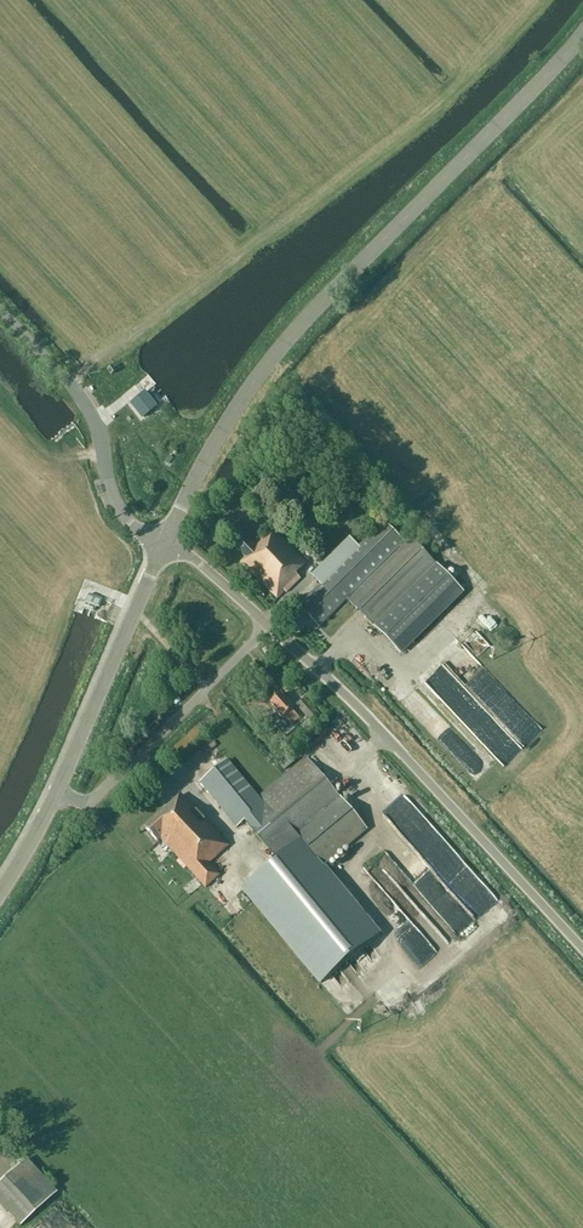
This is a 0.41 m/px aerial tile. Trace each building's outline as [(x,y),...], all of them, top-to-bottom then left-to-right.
[(119,366),(112,371),(124,387),(131,382),(119,366)] [(155,409),(143,394),(133,402),(145,417),(155,409)] [(404,543),(384,522),(359,547),(350,538),(312,575),(321,584),(299,606),(319,627),(347,599),(400,653),(462,591),(411,539),(410,537),(404,543)] [(296,574),(306,564),(306,563),(309,560),(301,553),(299,556),(273,531),(255,549),(241,534),(232,543),(246,557),(241,562),(277,599),(285,591),(286,592),(300,579),(296,574)] [(80,581),(76,590),(90,596),(94,587),(80,581)] [(472,712),(476,708),(432,663),(421,674),(454,707),(461,700),(472,712)] [(289,721),(293,725),(300,719),(296,715),(293,711),(295,709),(288,701),(287,701),(281,695),(271,703),(277,711),(276,712),(283,719),(285,717),(289,721)] [(305,698),(296,706),(313,724),(321,717),(305,698)] [(519,750),(482,711),(467,724),(504,764),(519,750)] [(326,752),(339,740),(328,728),(314,740),(326,752)] [(460,737),(449,749),(480,777),(491,765),(460,737)] [(258,797),(228,760),(200,783),(237,827),(245,821),(278,860),(243,889),(321,983),(379,935),(322,866),(367,829),(307,756),(258,797)] [(182,795),(145,828),(158,842),(161,840),(206,888),(220,875),(209,864),(228,846),(182,795)] [(248,842),(239,851),(259,872),(268,863),(248,842)] [(332,863),(345,876),(363,859),(350,846),(332,863)] [(25,1160),(0,1183),(0,1205),(20,1227),(56,1193),(25,1160)]
